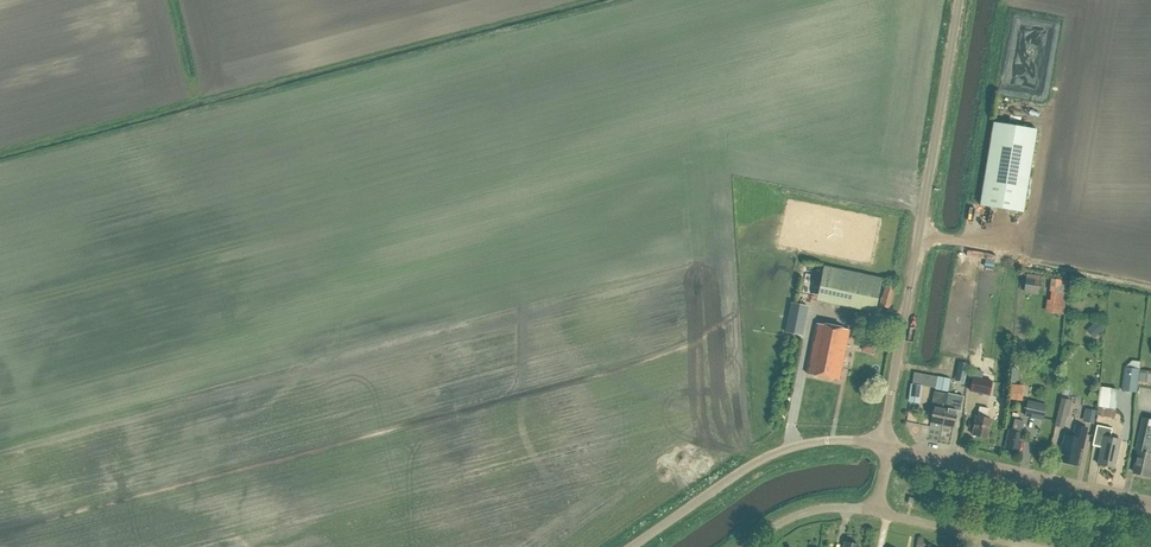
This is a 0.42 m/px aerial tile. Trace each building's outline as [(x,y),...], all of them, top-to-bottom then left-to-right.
[(1020,212),(1034,129),(990,122),(976,205),(1020,212)] [(1038,294),(1041,279),(1026,277),(1023,292),(1038,294)] [(892,308),(897,288),(886,286),(881,306),(892,308)] [(1046,300),(1045,313),(1064,315),(1066,294),(1051,293),(1050,301),(1046,300)] [(806,321),(789,317),(786,332),(803,336),(806,321)] [(1095,322),(1091,327),(1099,334),(1103,330),(1095,322)] [(839,380),(850,330),(817,323),(807,374),(839,380)] [(1138,392),(1141,368),(1140,368),(1141,361),(1133,360),(1126,367),(1123,390),(1138,392)] [(959,363),(957,372),(967,374),(969,365),(959,363)] [(1140,381),(1150,383),(1150,374),(1141,373),(1140,381)] [(989,395),(992,381),(972,376),(969,390),(989,395)] [(951,380),(938,378),(936,390),(949,393),(949,392),(951,380)] [(909,402),(919,403),(921,386),(912,385),(909,402)] [(1013,385),(1012,392),(1023,393),(1024,386),(1013,385)] [(1101,407),(1120,408),(1120,387),(1102,386),(1101,407)] [(942,424),(949,393),(936,390),(934,390),(931,405),(934,405),(931,422),(942,424)] [(949,392),(949,393),(942,424),(954,426),(957,410),(960,410),(963,395),(949,392)] [(1061,397),(1057,414),(1066,416),(1070,399),(1061,397)] [(1043,420),(1046,404),(1028,400),(1024,415),(1043,420)] [(987,417),(989,407),(980,406),(978,415),(976,415),(973,434),(987,437),(991,417),(987,417)] [(1085,420),(1096,423),(1099,409),(1088,407),(1085,420)] [(1117,417),(1118,410),(1100,407),(1099,414),(1117,417)] [(1021,433),(1023,421),(1015,419),(1013,431),(1009,430),(1006,447),(1019,450),(1022,433),(1021,433)] [(1150,477),(1150,474),(1150,420),(1144,419),(1137,450),(1140,451),(1135,473),(1150,477)] [(1115,466),(1121,438),(1111,436),(1113,427),(1098,423),(1094,443),(1103,445),(1099,462),(1115,466)] [(1083,448),(1085,439),(1087,428),(1075,426),(1073,436),(1065,434),(1059,461),(1077,464),(1081,447),(1083,448)]
